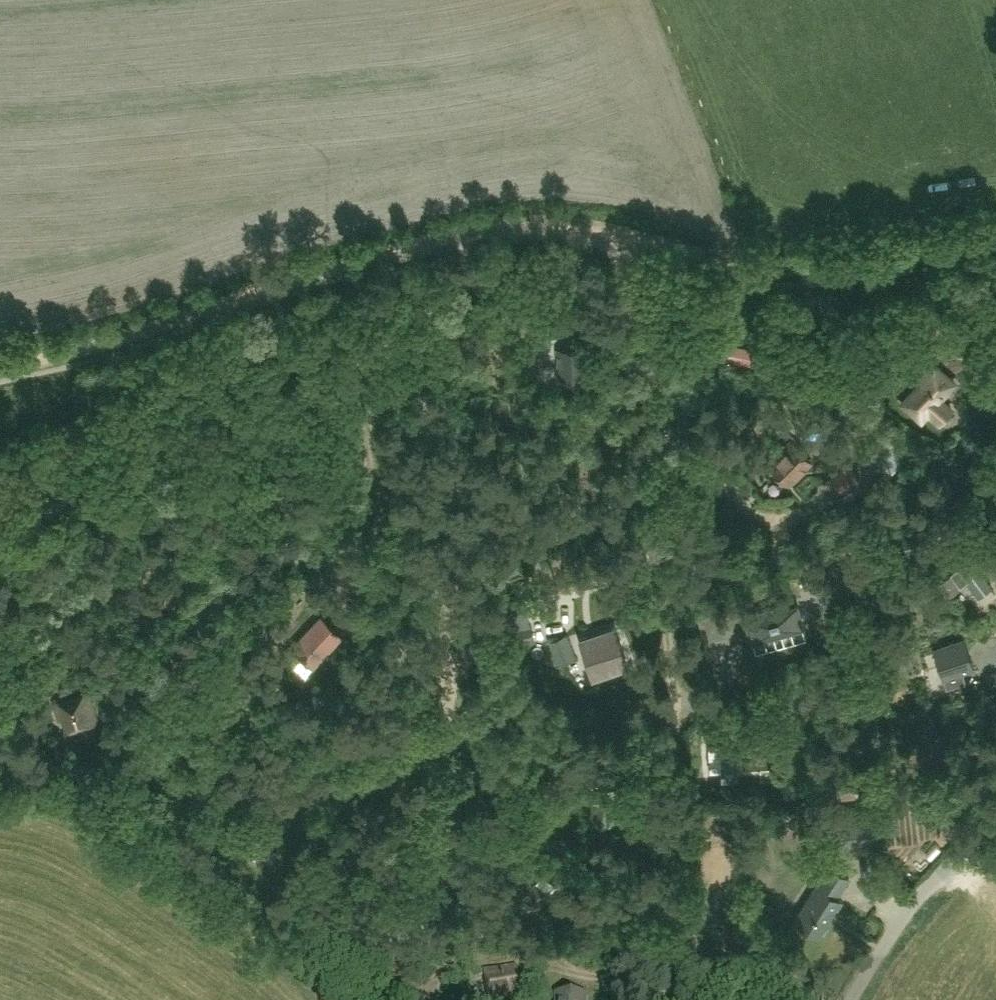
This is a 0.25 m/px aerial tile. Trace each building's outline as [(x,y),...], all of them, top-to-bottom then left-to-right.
[(753,349),(714,342),(711,357),(750,365),(753,349)] [(587,347),(556,348),(557,381),(589,380),(587,347)] [(907,396),(939,423),(951,409),(939,398),(954,381),(934,364),(907,396)] [(790,484),(811,462),(791,443),(770,464),(790,484)] [(989,464),(977,454),(968,465),(980,475),(989,464)] [(854,476),(843,464),(827,479),(838,491),(854,476)] [(759,563),(755,555),(737,562),(740,570),(759,563)] [(970,589),(972,592),(974,591),(977,596),(990,586),(979,571),(983,568),(973,555),(949,573),(959,586),(966,581),(972,588),(970,589)] [(960,588),(949,576),(939,584),(949,596),(960,588)] [(796,606),(785,609),(783,603),(757,611),(759,616),(747,619),(753,639),(802,625),(796,606)] [(320,616),(292,646),(312,665),(340,635),(320,616)] [(614,664),(626,660),(615,626),(578,637),(589,672),(597,669),(604,688),(620,683),(614,664)] [(576,657),(568,633),(549,639),(557,663),(576,657)] [(942,676),(971,667),(963,640),(933,649),(942,676)] [(717,645),(721,667),(743,663),(739,641),(717,645)] [(98,721),(90,690),(53,699),(58,719),(62,718),(65,730),(98,721)] [(465,734),(473,741),(479,734),(472,727),(465,734)] [(733,743),(709,745),(711,770),(723,769),(724,778),(735,777),(733,743)] [(776,769),(760,771),(762,785),(778,783),(776,769)] [(594,797),(591,818),(613,822),(616,800),(609,799),(611,784),(593,781),(591,797),(594,797)] [(825,832),(826,853),(854,851),(852,830),(825,832)] [(576,858),(555,848),(552,855),(572,865),(576,858)] [(854,851),(826,853),(827,861),(848,874),(854,864),(854,851)] [(819,937),(843,899),(838,896),(851,876),(848,874),(827,861),(813,883),(815,884),(792,920),(819,937)] [(535,883),(515,908),(534,922),(541,913),(536,909),(554,886),(541,876),(535,883)] [(485,972),(488,993),(498,991),(499,998),(505,997),(505,999),(519,999),(518,995),(519,995),(515,967),(485,972)]
